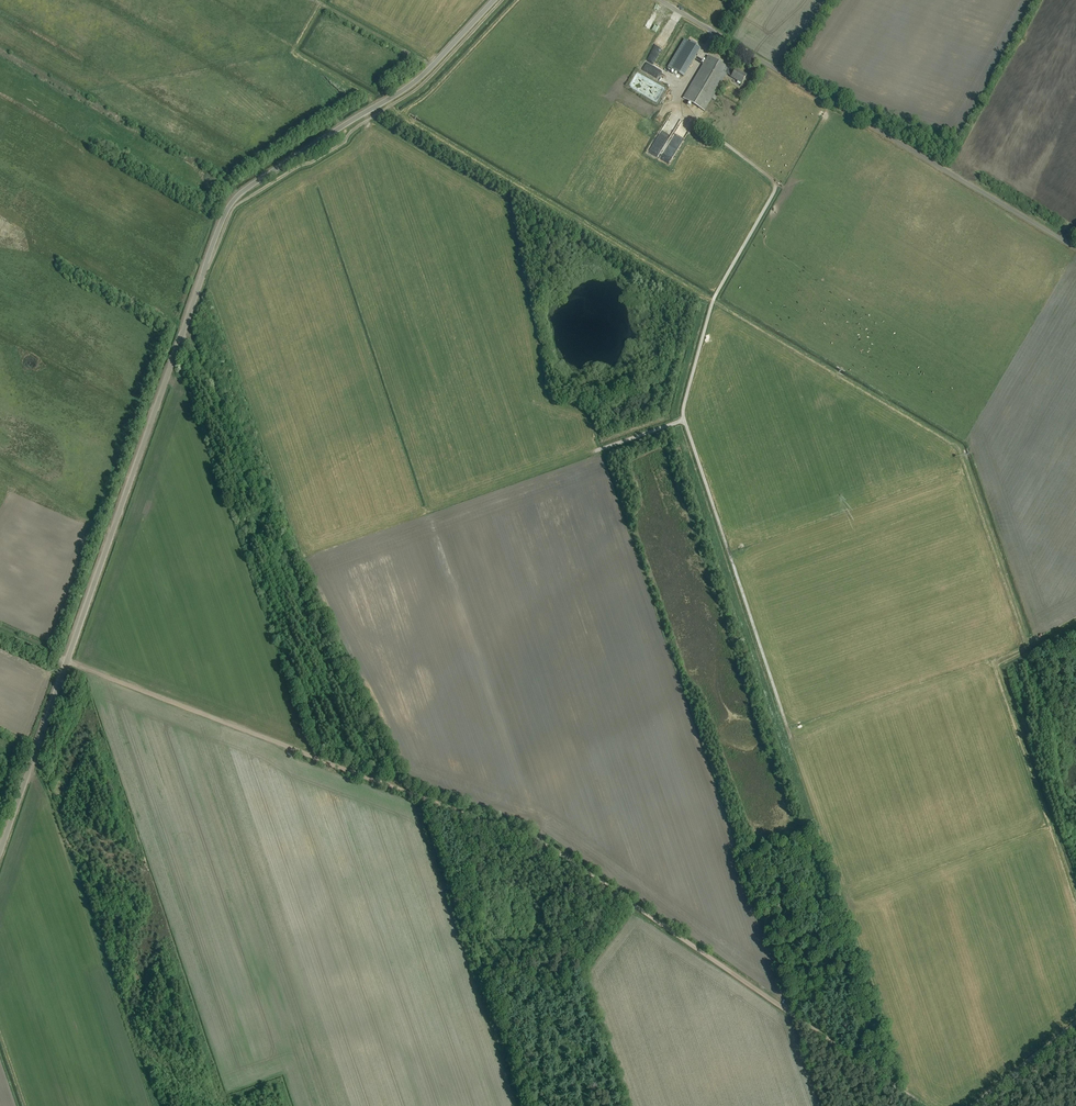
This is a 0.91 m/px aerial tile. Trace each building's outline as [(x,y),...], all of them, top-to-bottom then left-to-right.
[(683,77),(699,49),(684,39),(667,68),(683,77)] [(708,56),(687,90),(682,99),(704,111),(711,99),(714,100),(716,96),(713,95),(726,74),(731,76),(731,77),(741,83),(746,75),(735,69),(734,71),(728,68),(708,56)] [(670,163),(681,143),(675,140),(669,151),(665,149),(660,158),(670,163)] [(648,153),(658,156),(660,149),(651,146),(648,153)]
